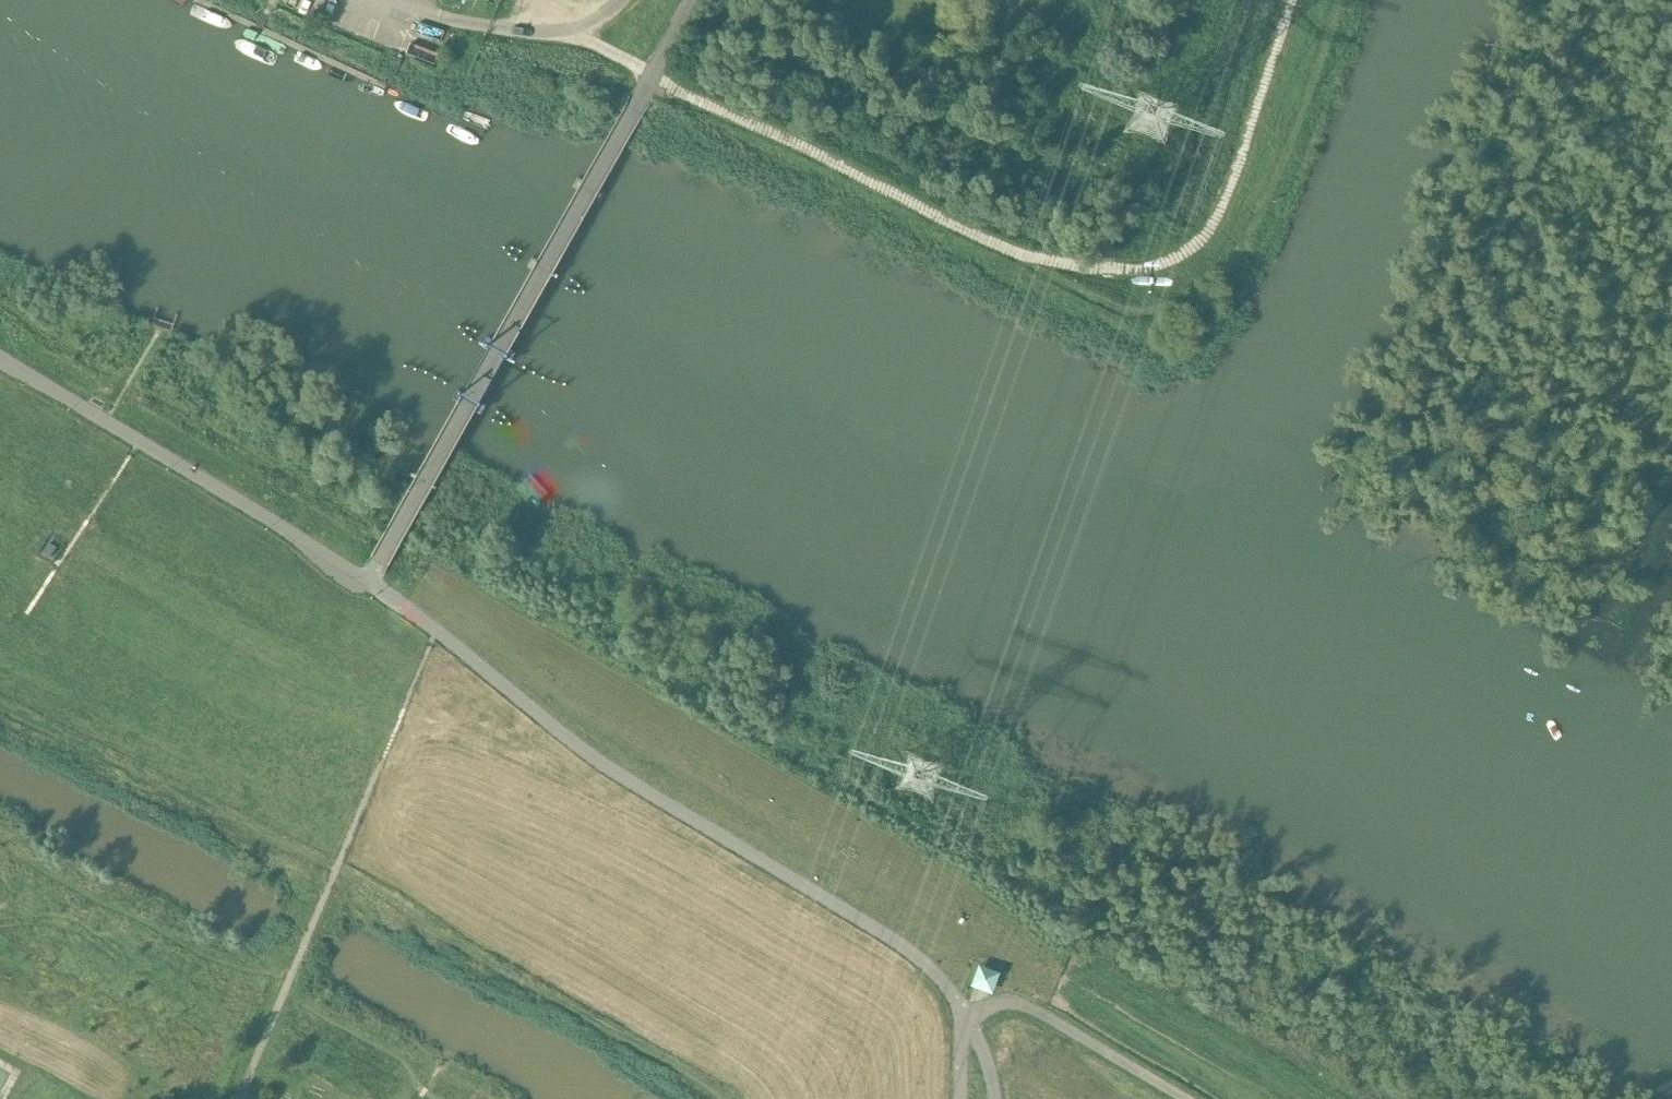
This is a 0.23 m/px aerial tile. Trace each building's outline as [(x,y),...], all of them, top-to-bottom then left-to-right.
[(459,3),(472,10),(477,0),(460,0),(459,3)] [(517,353),(488,337),(481,349),(510,365),(517,353)] [(488,406),(458,389),(451,402),(481,418),(488,406)] [(57,547),(50,543),(44,552),(51,557),(57,547)] [(979,965),(971,986),(993,994),(1001,973),(979,965)]
